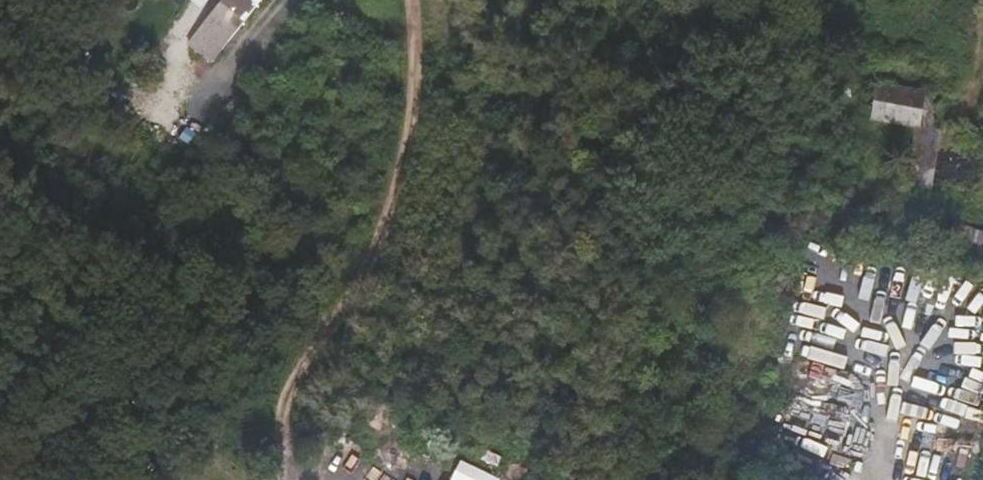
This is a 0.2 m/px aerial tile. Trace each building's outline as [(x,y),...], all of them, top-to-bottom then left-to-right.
[(46,9),(56,17),(66,5),(59,0),(52,0),(46,9)] [(258,0),(221,0),(187,44),(211,62),(258,0)] [(934,129),(932,94),(878,84),(872,119),(917,127),(907,183),(924,186),(934,129)] [(137,116),(158,137),(178,116),(157,95),(137,116)] [(937,223),(930,259),(982,268),(982,231),(937,223)] [(794,269),(833,277),(840,242),(801,235),(794,269)] [(453,479),(496,479),(499,475),(462,459),(453,479)]
